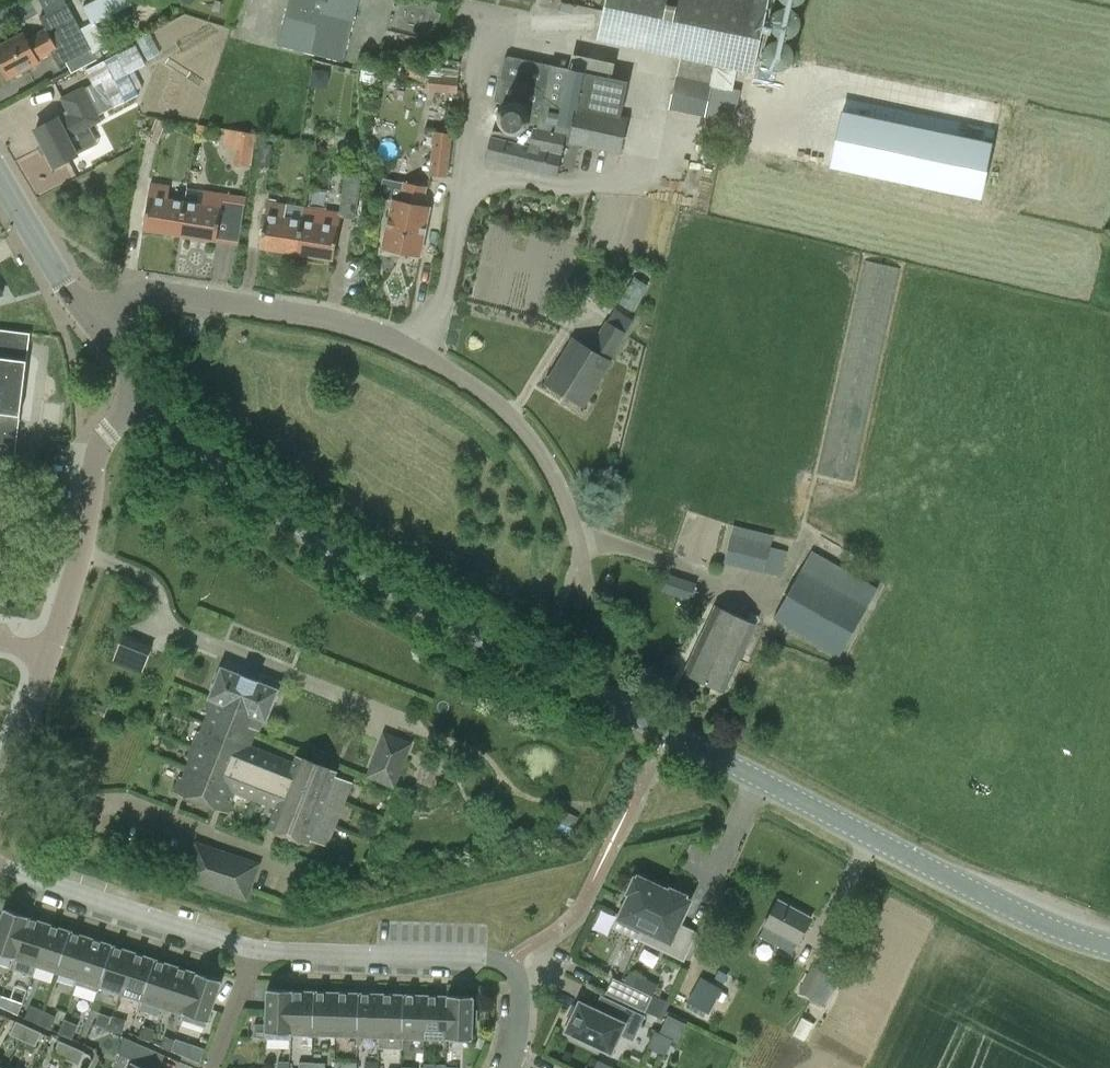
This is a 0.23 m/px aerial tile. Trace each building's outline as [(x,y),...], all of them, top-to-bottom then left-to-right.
[(83,5),(92,24),(133,3),(131,0),(93,0),(83,5)] [(276,44),(342,61),(359,0),(288,0),(276,44)] [(597,39),(681,57),(670,109),(704,116),(705,114),(724,118),(724,116),(733,118),(740,89),(733,88),(737,69),(753,72),(769,0),(605,0),(597,39)] [(39,59),(52,52),(59,65),(66,61),(72,72),(104,55),(100,48),(93,52),(68,2),(40,16),(45,27),(27,37),(25,32),(0,46),(0,62),(8,78),(40,61),(39,59)] [(576,5),(562,2),(560,11),(574,14),(576,5)] [(137,38),(148,59),(161,53),(150,31),(137,38)] [(78,154),(78,153),(99,142),(91,126),(102,120),(99,113),(114,105),(115,106),(139,94),(137,89),(143,86),(135,70),(146,63),(136,44),(86,69),(92,82),(85,86),(84,84),(60,96),(67,110),(57,114),(58,117),(35,129),(55,167),(78,154)] [(505,58),(495,101),(506,103),(501,106),(498,114),(501,130),(503,131),(505,133),(537,139),(540,129),(566,134),(571,135),(569,142),(620,152),(628,118),(582,107),(588,72),(509,55),(505,58)] [(406,65),(405,73),(419,74),(419,65),(406,65)] [(457,93),(459,69),(431,66),(428,90),(457,93)] [(848,86),(837,136),(992,169),(1003,119),(848,86)] [(198,124),(196,135),(204,136),(205,125),(198,124)] [(251,165),(255,134),(226,129),(223,145),(237,147),(235,162),(251,165)] [(557,176),(566,134),(540,129),(537,139),(505,133),(492,130),(486,159),(557,176)] [(435,130),(429,174),(447,176),(453,132),(435,130)] [(261,143),(258,165),(270,166),(273,144),(261,143)] [(346,171),(339,212),(305,207),(297,253),(334,259),(341,216),(355,218),(362,174),(346,171)] [(431,207),(424,205),(428,186),(383,177),(378,196),(393,199),(383,247),(421,255),(431,207)] [(180,235),(187,201),(168,198),(170,185),(150,182),(143,229),(180,235)] [(246,197),(224,194),(204,191),(202,203),(187,201),(180,235),(238,244),(246,197)] [(297,253),(305,207),(267,201),(260,248),(297,253)] [(854,481),(901,268),(865,259),(817,473),(854,481)] [(631,311),(648,285),(635,277),(618,303),(631,311)] [(611,361),(610,360),(628,332),(626,331),(634,319),(615,308),(608,320),(606,319),(589,347),(574,338),(547,383),(584,406),(611,361)] [(15,459),(31,332),(0,328),(0,457),(15,459)] [(773,535),(733,525),(724,563),(764,573),(764,572),(781,576),(788,549),(771,545),(773,535)] [(840,656),(879,588),(812,549),(773,618),(840,656)] [(691,600),(697,582),(669,573),(662,591),(691,600)] [(725,690),(756,624),(716,605),(685,671),(725,690)] [(114,660),(144,672),(153,652),(123,639),(114,660)] [(211,698),(253,715),(247,730),(256,733),(261,718),(266,720),(278,689),(222,667),(210,698),(211,698)] [(253,715),(211,698),(174,791),(227,812),(235,792),(276,808),(268,828),(310,844),(312,839),(328,846),(352,782),(336,775),(337,771),(297,755),(294,762),(251,745),(256,733),(247,730),(253,715)] [(108,709),(97,704),(93,712),(105,717),(108,709)] [(385,734),(375,761),(369,775),(394,785),(410,744),(385,734)] [(568,838),(579,816),(561,807),(550,829),(568,838)] [(247,899),(259,863),(196,842),(184,878),(247,899)] [(645,930),(664,887),(638,875),(637,878),(635,877),(627,893),(629,894),(618,918),(644,930),(645,930)] [(664,887),(645,930),(644,930),(640,939),(684,960),(697,932),(680,924),(691,900),(685,897),(686,895),(671,888),(669,890),(664,887)] [(797,943),(812,917),(779,899),(765,925),(797,943)] [(5,907),(0,921),(0,953),(16,958),(29,917),(30,916),(5,907)] [(595,927),(612,931),(617,913),(600,908),(595,927)] [(50,924),(29,917),(16,958),(12,968),(33,975),(36,965),(50,924)] [(71,930),(50,924),(36,965),(57,972),(71,930)] [(92,937),(71,930),(57,972),(78,979),(92,937)] [(113,944),(92,937),(78,979),(99,986),(113,944)] [(134,951),(113,944),(99,986),(120,993),(134,951)] [(155,958),(134,951),(120,993),(141,1000),(155,958)] [(176,965),(155,958),(141,1000),(162,1007),(176,965)] [(197,972),(176,965),(162,1007),(183,1014),(197,972)] [(813,966),(800,990),(824,1003),(837,979),(813,966)] [(729,974),(719,968),(714,977),(724,982),(729,974)] [(222,980),(197,971),(197,972),(183,1014),(181,1018),(206,1027),(222,980)] [(653,996),(613,977),(606,993),(645,1012),(653,996)] [(294,989),(268,988),(266,1037),(292,1038),(292,1033),(294,990),(294,989)] [(316,991),(294,990),(292,1033),(314,1034),(316,991)] [(338,992),(316,991),(314,1034),(336,1035),(338,992)] [(360,992),(338,992),(336,1035),(358,1036),(360,992)] [(381,993),(360,992),(358,1036),(380,1036),(381,993)] [(403,994),(381,993),(380,1036),(380,1047),(403,1047),(403,1037),(402,1037),(403,994)] [(425,995),(403,994),(402,1037),(403,1037),(424,1038),(425,995)] [(474,995),(447,994),(447,995),(446,1039),(472,1039),(473,1025),(476,1025),(477,1011),(473,1010),(474,995)] [(663,1020),(671,1002),(654,994),(646,1012),(663,1020)] [(447,995),(425,995),(424,1038),(446,1039),(447,995)] [(23,1004),(13,999),(8,1009),(18,1014),(23,1004)] [(567,1031),(581,1038),(580,1041),(594,1048),(596,1044),(611,1052),(620,1033),(633,1039),(644,1016),(613,1001),(607,1015),(580,1002),(577,1008),(575,1006),(567,1024),(569,1025),(567,1031)] [(43,1010),(31,1005),(26,1017),(38,1023),(43,1010)] [(55,1016),(43,1010),(38,1023),(50,1028),(55,1016)] [(111,1017),(100,1013),(97,1023),(107,1027),(111,1017)] [(121,1034),(126,1020),(112,1015),(108,1029),(121,1034)] [(660,1034),(675,1042),(681,1030),(684,1023),(668,1015),(660,1034)] [(814,1023),(803,1017),(793,1034),(805,1040),(814,1023)] [(17,1020),(10,1034),(22,1039),(29,1026),(17,1020)] [(77,1025),(64,1020),(59,1032),(71,1038),(77,1025)] [(36,1045),(42,1032),(29,1026),(22,1039),(36,1045)] [(144,1026),(140,1037),(151,1040),(154,1030),(144,1026)] [(160,1045),(171,1050),(175,1040),(165,1035),(160,1045)] [(60,1040),(54,1053),(66,1059),(73,1046),(60,1040)] [(186,1045),(175,1040),(171,1050),(182,1055),(186,1045)] [(79,1065),(85,1051),(73,1046),(66,1059),(79,1065)] [(145,1067),(151,1053),(138,1048),(132,1061),(131,1061),(131,1062),(132,1062),(129,1067),(147,1067),(145,1067)]
